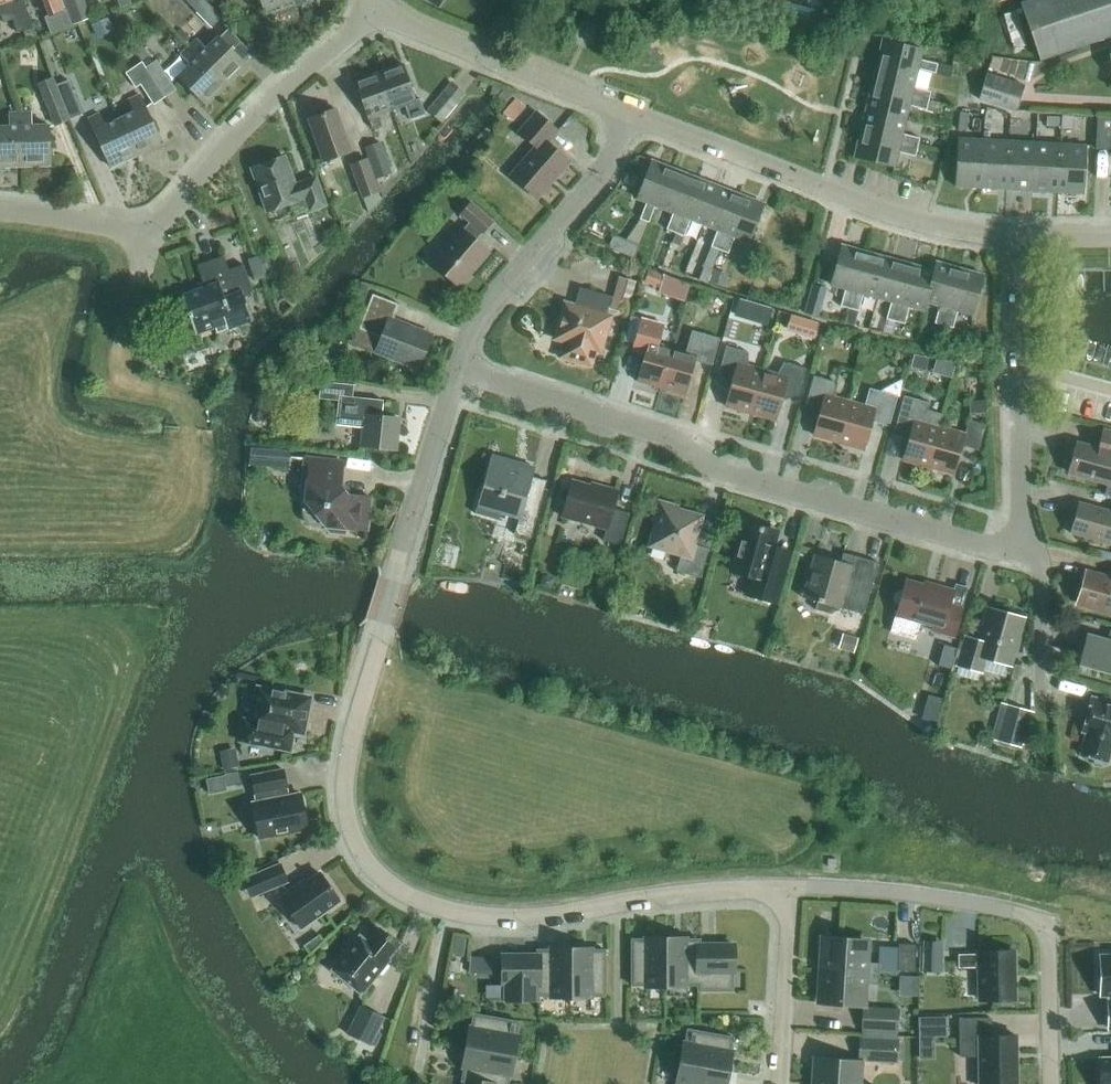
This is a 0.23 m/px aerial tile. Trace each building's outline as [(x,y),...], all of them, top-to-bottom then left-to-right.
[(9,9),(17,32),(23,29),(33,26),(23,0),(20,0),(14,2),(14,0),(0,0),(0,12),(9,9)] [(51,14),(45,16),(50,32),(71,24),(62,0),(45,0),(51,14)] [(73,23),(90,17),(84,0),(64,0),(73,23)] [(212,26),(223,15),(211,3),(207,0),(186,0),(212,26)] [(266,15),(294,5),(295,8),(316,1),(316,0),(261,0),(266,15)] [(829,4),(850,8),(851,0),(830,0),(829,4)] [(1110,34),(1110,0),(1032,0),(1020,4),(1039,58),(1110,34)] [(1027,45),(1016,10),(1002,14),(1013,49),(1027,45)] [(91,24),(97,38),(114,30),(108,16),(91,24)] [(33,26),(23,29),(27,40),(37,36),(33,26)] [(189,47),(226,85),(246,65),(218,36),(206,48),(197,39),(189,47)] [(882,40),(877,63),(916,73),(917,69),(935,73),(937,63),(920,59),(922,49),(882,40)] [(205,105),(226,85),(189,47),(181,55),(190,64),(178,76),(205,105)] [(955,52),(952,61),(965,64),(967,54),(955,52)] [(142,62),(165,97),(176,89),(156,60),(152,62),(149,58),(142,62)] [(154,104),(165,97),(142,62),(126,73),(136,87),(140,84),(154,104)] [(916,73),(877,63),(871,87),(929,100),(931,91),(913,87),(916,73)] [(937,63),(935,73),(951,77),(953,67),(937,63)] [(379,73),(391,110),(406,105),(409,116),(419,112),(415,102),(416,102),(403,65),(379,73)] [(377,115),(391,110),(379,73),(354,81),(367,118),(368,118),(371,128),(381,125),(377,115)] [(1016,112),(1025,85),(987,73),(978,99),(1016,112)] [(55,85),(56,85),(53,77),(39,83),(55,125),(69,119),(55,85)] [(55,85),(69,119),(82,114),(68,80),(56,85),(55,85)] [(441,123),(464,96),(465,95),(451,82),(426,110),(441,123)] [(506,103),(513,94),(504,90),(493,87),(491,94),(498,97),(506,103)] [(909,105),(926,110),(929,100),(871,87),(866,110),(905,119),(909,105)] [(119,119),(136,155),(162,143),(140,95),(129,100),(134,112),(119,119)] [(516,99),(504,112),(514,121),(526,107),(516,99)] [(929,100),(926,110),(938,112),(940,102),(929,100)] [(323,161),(350,151),(336,109),(308,119),(323,161)] [(860,133),(917,147),(920,138),(902,133),(905,119),(866,110),(860,133)] [(536,198),(569,160),(547,142),(558,130),(536,111),(518,132),(536,147),(511,176),(536,198)] [(20,113),(21,166),(50,165),(49,125),(32,126),(31,112),(20,113)] [(960,112),(958,129),(966,130),(968,113),(960,112)] [(21,166),(20,113),(9,113),(9,126),(0,126),(0,166),(21,166)] [(136,155),(119,119),(104,126),(99,114),(88,119),(110,167),(136,155)] [(1059,126),(1060,116),(1046,115),(1046,125),(1059,126)] [(1062,116),(1061,129),(1072,129),(1072,116),(1062,116)] [(1097,117),(1095,148),(1110,149),(1110,118),(1097,117)] [(915,156),(917,147),(860,133),(854,157),(894,166),(897,152),(915,156)] [(955,186),(981,187),(984,139),(957,138),(955,186)] [(1009,141),(984,139),(981,187),(1006,189),(1009,141)] [(1032,190),(1034,142),(1009,141),(1006,189),(1032,190)] [(375,179),(391,173),(380,142),(364,148),(375,179)] [(1057,192),(1060,144),(1034,142),(1032,190),(1057,192)] [(1060,144),(1057,192),(1083,193),(1086,145),(1060,144)] [(295,185),(285,156),(251,168),(267,211),(305,197),(310,211),(325,205),(316,177),(295,185)] [(362,197),(377,191),(366,160),(351,165),(362,197)] [(655,205),(659,207),(674,169),(651,160),(636,198),(646,202),(639,219),(649,222),(655,205)] [(674,169),(659,207),(673,212),(666,229),(675,233),(696,178),(674,169)] [(704,224),(718,186),(696,178),(675,233),(676,233),(684,236),(690,219),(704,224)] [(710,246),(719,250),(741,195),(718,186),(704,224),(717,229),(710,246)] [(377,191),(362,197),(368,214),(380,199),(377,191)] [(763,204),(741,195),(719,250),(728,253),(735,236),(749,242),(763,204)] [(482,233),(492,221),(471,202),(460,214),(469,222),(463,229),(462,229),(432,264),(457,286),(476,263),(478,265),(489,252),(475,240),(481,232),(482,233)] [(676,233),(672,242),(680,246),(684,236),(676,233)] [(615,235),(610,248),(634,257),(639,244),(626,239),(615,235)] [(849,308),(865,251),(841,245),(830,284),(845,288),(840,306),(849,308)] [(865,251),(849,308),(858,311),(863,293),(877,297),(888,258),(865,251)] [(228,270),(223,255),(198,265),(206,287),(181,295),(195,333),(214,326),(216,332),(253,319),(243,294),(252,291),(243,264),(228,270)] [(888,258),(877,297),(891,301),(886,319),(895,321),(911,264),(888,258)] [(944,324),(959,268),(936,262),(933,270),(934,270),(925,301),(926,301),(939,305),(935,322),(944,324)] [(924,310),(926,301),(925,301),(934,270),(933,270),(911,264),(895,321),(904,324),(909,306),(924,310)] [(699,279),(707,282),(712,269),(704,266),(699,279)] [(959,268),(944,324),(953,327),(957,310),(972,314),(983,275),(959,268)] [(659,284),(663,273),(648,269),(645,280),(659,284)] [(713,269),(708,282),(722,287),(727,274),(713,269)] [(626,313),(636,281),(619,276),(609,308),(626,313)] [(667,278),(662,294),(688,302),(693,286),(667,278)] [(364,299),(369,287),(361,283),(356,296),(364,299)] [(812,283),(805,312),(817,316),(825,286),(812,283)] [(606,315),(611,297),(580,288),(575,306),(565,303),(554,339),(565,341),(560,357),(591,365),(595,350),(600,352),(610,316),(606,315)] [(358,329),(353,342),(375,351),(419,368),(431,335),(392,320),(399,303),(372,293),(358,329)] [(739,298),(735,314),(745,317),(750,301),(739,298)] [(631,315),(624,341),(633,343),(638,326),(641,318),(631,315)] [(813,337),(818,323),(791,315),(787,329),(813,337)] [(661,388),(672,347),(658,344),(664,324),(641,318),(638,326),(633,343),(646,347),(637,381),(661,388)] [(719,338),(691,330),(685,351),(672,347),(661,388),(685,395),(695,361),(712,365),(719,338)] [(750,413),(762,370),(747,366),(748,352),(726,346),(718,373),(733,377),(725,405),(750,413)] [(912,366),(925,370),(928,359),(915,355),(912,366)] [(762,370),(750,413),(776,420),(784,392),(798,396),(806,368),(784,362),(777,374),(762,370)] [(838,442),(850,402),(833,397),(836,386),(834,381),(814,375),(807,403),(821,407),(813,435),(838,442)] [(335,424),(364,428),(362,446),(395,449),(399,418),(381,416),(383,400),(352,397),(353,385),(320,381),(319,399),(338,400),(335,424)] [(850,402),(838,442),(864,449),(872,421),(889,426),(897,396),(869,388),(864,406),(850,402)] [(928,467),(939,427),(942,414),(927,410),(930,402),(904,395),(895,428),(910,433),(902,459),(928,467)] [(987,400),(972,400),(972,413),(987,412),(987,400)] [(939,427),(928,467),(953,474),(961,445),(978,450),(985,425),(968,420),(964,434),(939,427)] [(1077,442),(1068,472),(1108,483),(1110,484),(1110,432),(1104,430),(1099,449),(1077,442)] [(530,538),(547,480),(532,476),(534,467),(493,456),(495,451),(493,451),(476,513),(477,513),(478,512),(497,518),(499,512),(518,518),(514,533),(530,538)] [(366,530),(370,497),(348,495),(340,485),(343,462),(287,456),(287,457),(305,459),(301,496),(307,503),(303,509),(303,515),(306,521),(311,525),(318,526),(324,524),(329,531),(344,532),(344,528),(366,530)] [(600,489),(572,481),(562,515),(606,528),(603,540),(620,545),(629,513),(612,508),(617,490),(601,486),(600,489)] [(700,578),(709,548),(694,544),(701,516),(676,509),(677,506),(659,501),(654,519),(657,520),(650,545),(681,554),(676,571),(700,578)] [(1079,502),(1071,533),(1110,544),(1110,511),(1079,502)] [(775,603),(784,569),(789,551),(772,546),(776,531),(744,522),(731,571),(751,576),(746,595),(775,603)] [(878,562),(843,553),(840,562),(815,554),(803,597),(817,601),(815,609),(830,614),(841,608),(863,614),(878,562)] [(1086,572),(1077,603),(1110,612),(1110,579),(1086,572)] [(933,588),(906,581),(903,591),(901,590),(897,591),(894,596),(894,600),(897,604),(899,605),(892,629),(917,636),(920,621),(933,625),(932,630),(954,636),(962,608),(949,605),(953,590),(934,584),(933,588)] [(1009,664),(1021,618),(989,609),(980,642),(966,638),(959,665),(980,671),(984,657),(1009,664)] [(1109,629),(1106,640),(1087,635),(1077,672),(1078,672),(1080,664),(1110,673),(1110,630),(1109,629)] [(843,649),(854,653),(858,638),(847,635),(843,649)] [(945,645),(939,665),(952,669),(957,648),(945,645)] [(303,733),(310,698),(258,687),(252,721),(244,719),(240,740),(290,750),(293,731),(303,733)] [(928,695),(922,719),(937,723),(943,699),(928,695)] [(1091,697),(1082,732),(1086,733),(1080,754),(1093,758),(1093,761),(1102,764),(1105,761),(1108,762),(1110,751),(1110,702),(1091,697)] [(1020,746),(1029,712),(1001,704),(991,738),(1020,746)] [(223,770),(239,767),(235,748),(219,751),(223,770)] [(285,797),(283,787),(287,787),(283,769),(251,776),(254,793),(257,793),(259,802),(252,804),(259,838),(308,828),(301,794),(285,797)] [(239,772),(224,775),(226,786),(242,783),(239,772)] [(259,894),(287,882),(280,863),(251,875),(259,894)] [(339,900),(320,873),(295,890),(293,889),(280,898),(301,928),(339,900)] [(399,944),(379,928),(368,942),(359,935),(331,969),(362,994),(389,960),(388,958),(399,944)] [(323,940),(319,934),(303,945),(310,954),(323,940)] [(456,937),(454,953),(463,955),(466,939),(456,937)] [(666,986),(665,938),(645,938),(645,939),(631,939),(631,985),(645,985),(645,986),(666,986)] [(665,938),(666,986),(686,986),(686,985),(698,985),(699,985),(699,944),(700,944),(700,939),(686,939),(686,938),(665,938)] [(820,971),(879,973),(879,963),(866,962),(867,943),(823,940),(821,960),(820,971)] [(919,971),(943,973),(944,941),(923,940),(922,946),(920,945),(919,971)] [(898,971),(915,971),(916,944),(898,943),(898,971)] [(698,985),(698,990),(733,990),(733,972),(733,944),(700,944),(699,944),(699,985),(698,985)] [(551,996),(571,996),(571,949),(550,949),(537,950),(537,955),(538,955),(538,996),(539,996),(551,996)] [(571,949),(571,996),(591,996),(605,996),(605,950),(591,950),(591,949),(571,949)] [(1014,1000),(1013,950),(979,951),(979,955),(959,955),(959,967),(979,967),(980,1001),(1014,1000)] [(539,1001),(539,996),(538,996),(538,955),(537,955),(503,955),(503,983),(504,983),(504,1001),(539,1001)] [(497,959),(471,956),(469,972),(495,975),(497,959)] [(1099,957),(1099,958),(1101,958),(1101,993),(1099,993),(1099,994),(1110,994),(1110,957),(1099,957)] [(878,984),(879,973),(820,971),(820,980),(819,1000),(863,1003),(865,984),(878,984)] [(376,1046),(382,1034),(378,1033),(385,1018),(360,1005),(346,1034),(371,1046),(372,1044),(376,1046)] [(863,1006),(861,1036),(897,1039),(897,1035),(903,1036),(904,1013),(900,1013),(900,1009),(863,1006)] [(467,1047),(513,1055),(517,1035),(516,1035),(519,1022),(473,1013),(471,1027),(470,1027),(467,1047)] [(934,1035),(947,1035),(947,1015),(919,1015),(919,1035),(934,1035)] [(991,1018),(959,1018),(960,1058),(979,1058),(980,1083),(1016,1083),(1015,1035),(991,1035),(991,1018)] [(684,1043),(681,1062),(728,1071),(731,1051),(730,1051),(733,1037),(688,1029),(685,1043),(684,1043)] [(898,1063),(899,1039),(897,1039),(859,1037),(858,1061),(898,1063)] [(509,1075),(510,1075),(513,1055),(467,1047),(463,1067),(464,1067),(461,1081),(467,1082),(467,1081),(486,1083),(508,1083),(509,1075)] [(1100,1059),(1101,1083),(1110,1083),(1110,1059),(1100,1059)] [(859,1083),(860,1064),(815,1061),(814,1082),(814,1083),(869,1083),(859,1083)] [(728,1071),(681,1062),(677,1082),(678,1083),(725,1083),(728,1071)]
